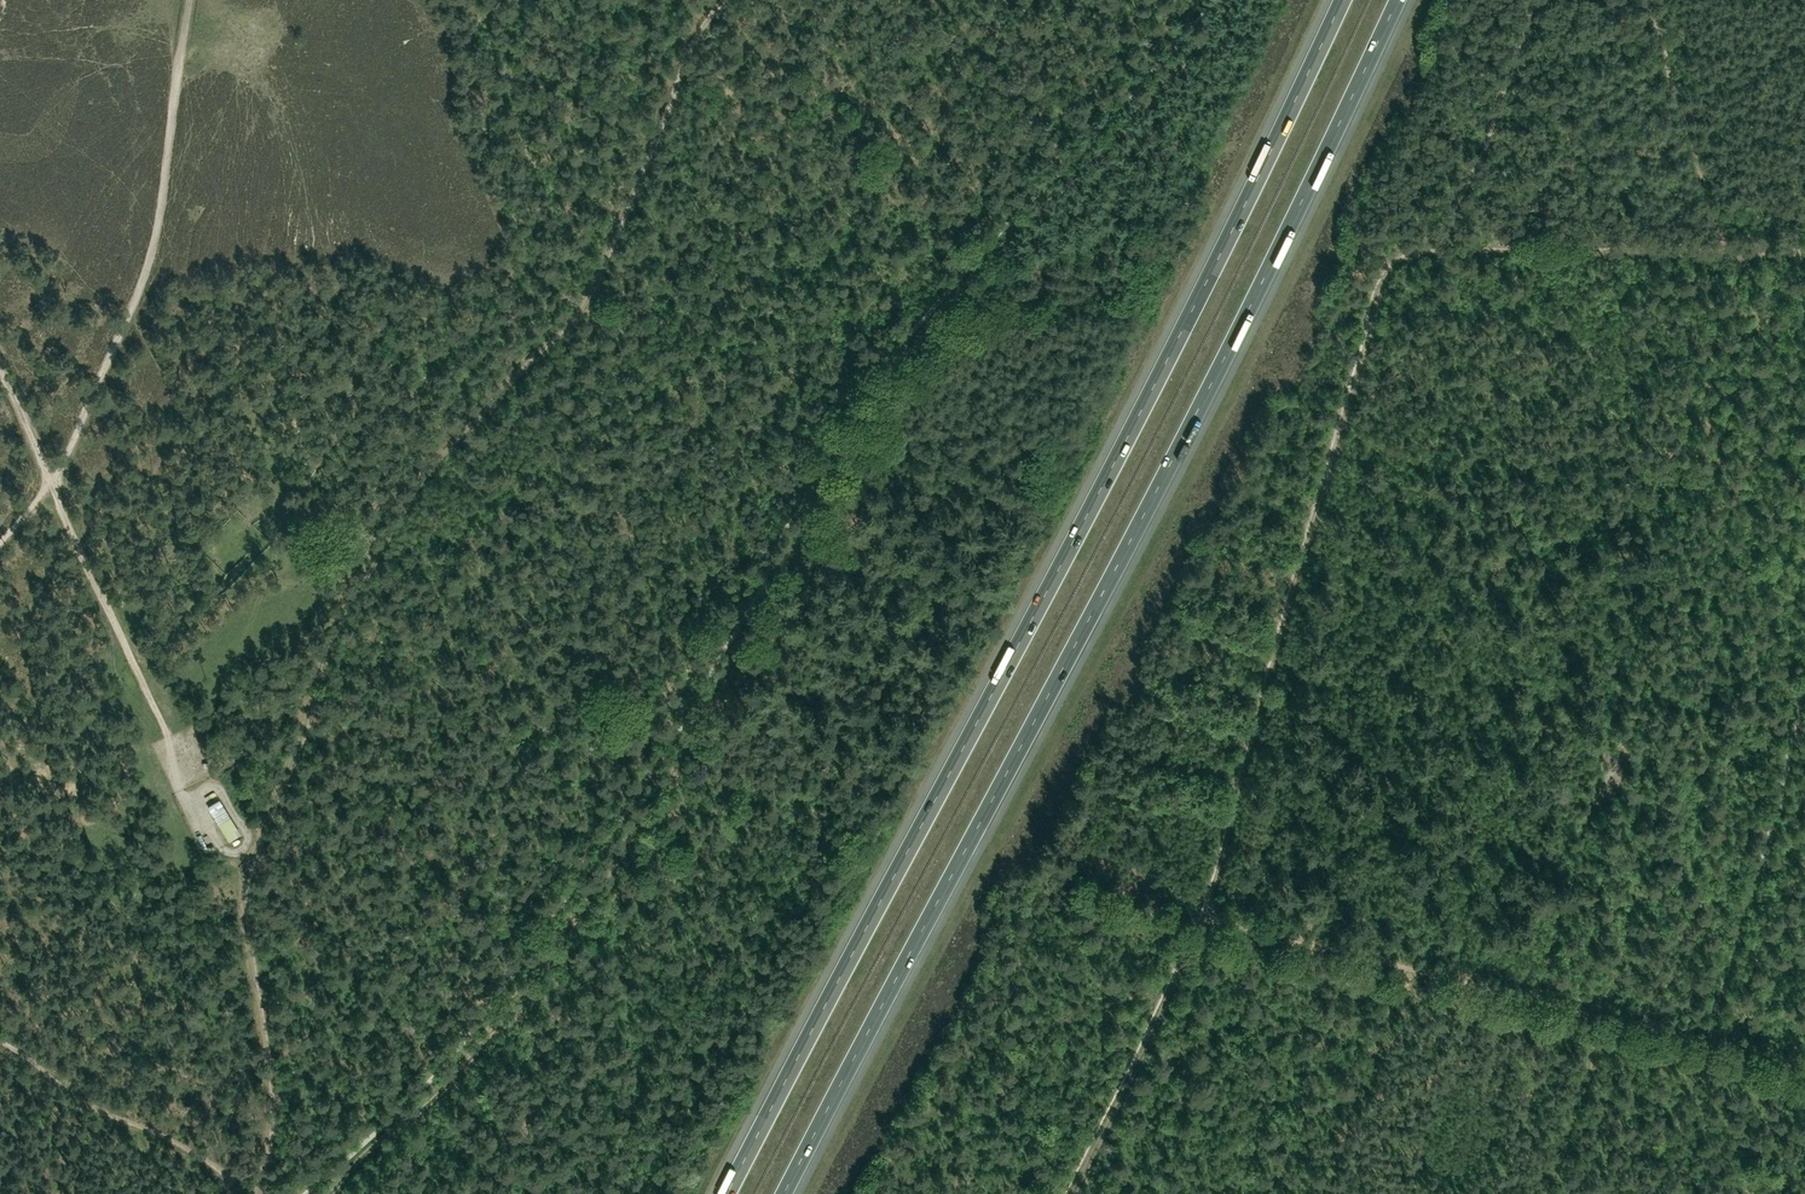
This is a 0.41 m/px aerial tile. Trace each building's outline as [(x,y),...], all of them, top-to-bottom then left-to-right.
[(1191,457),(1196,446),(1188,443),(1183,454),(1191,457)] [(225,792),(212,797),(220,815),(232,810),(225,792)]
